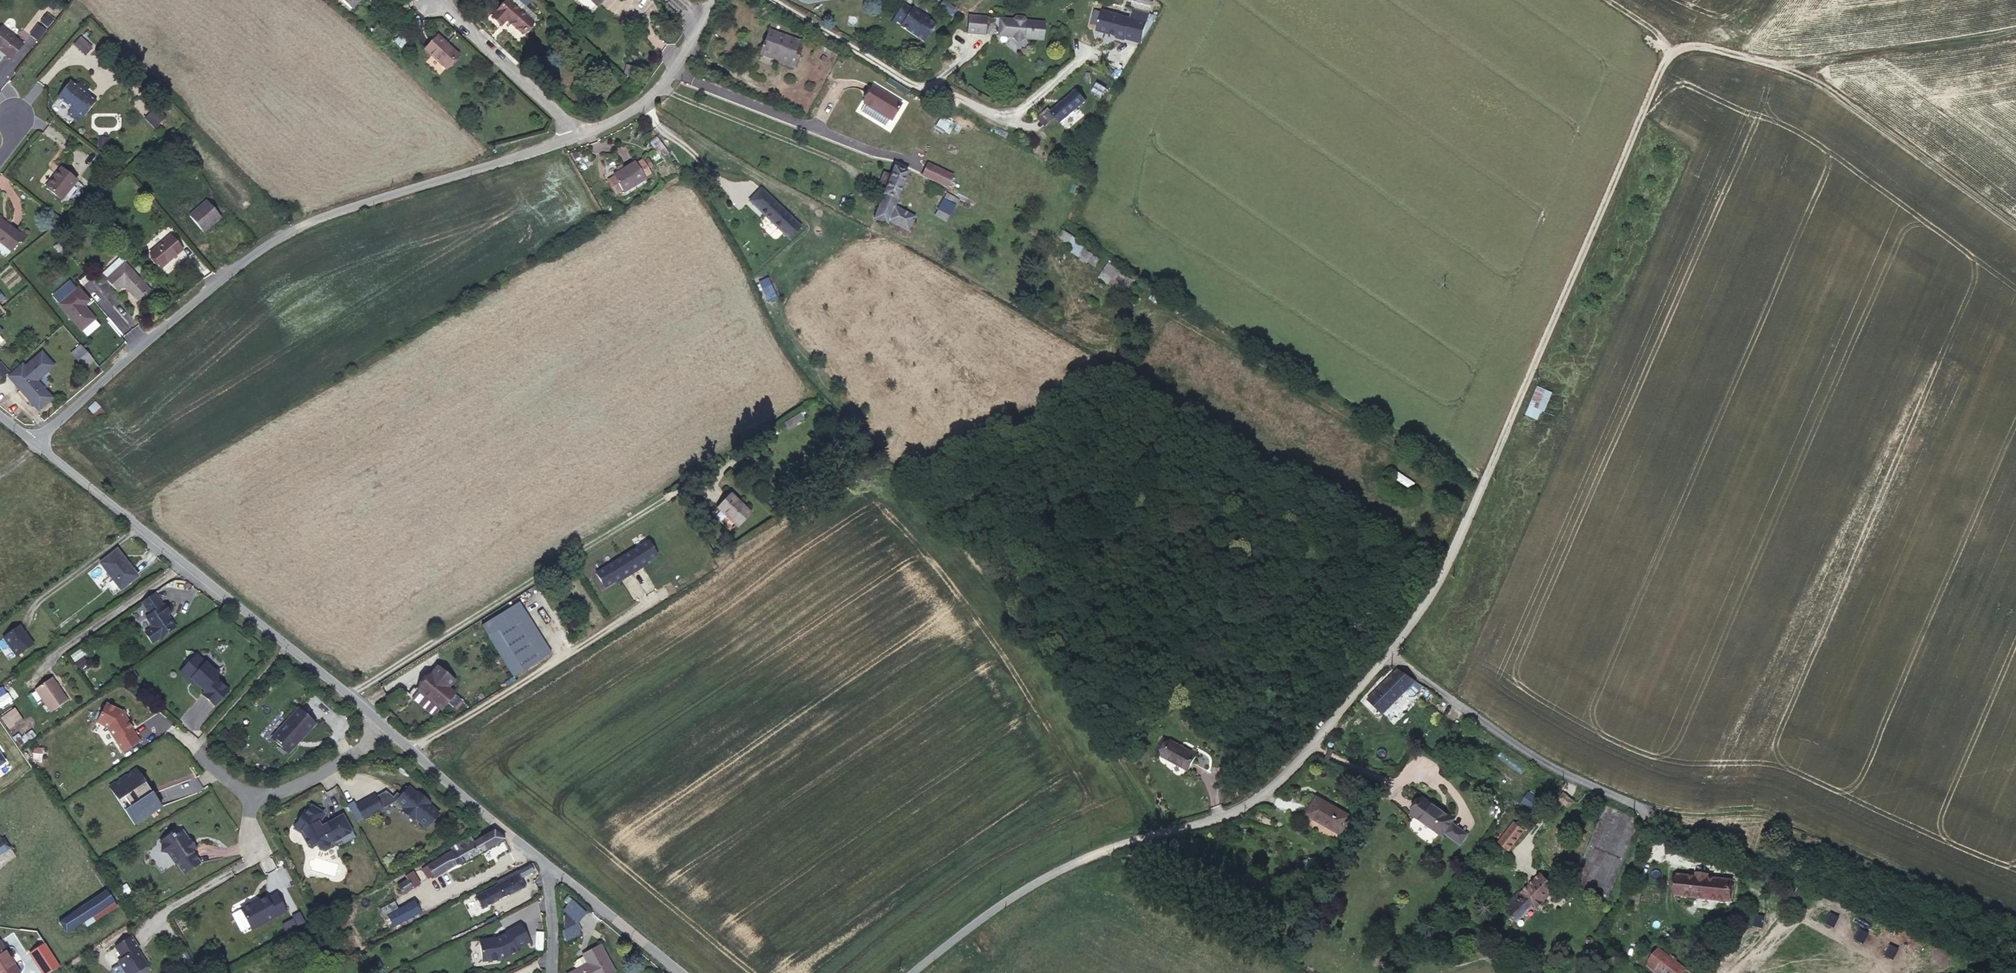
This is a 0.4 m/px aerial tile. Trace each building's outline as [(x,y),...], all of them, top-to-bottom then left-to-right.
[(511,2),(509,0),(507,0),(492,17),(501,25),(507,19),(523,34),(533,22),(525,15),(511,2)] [(511,2),(525,15),(530,10),(518,0),(513,0),(511,2)] [(903,4),(893,19),(897,22),(901,25),(900,27),(924,42),(934,25),(922,16),(923,15),(913,8),(912,10),(903,4)] [(1132,18),(1103,10),(1098,31),(1112,35),(1112,33),(1118,34),(1117,37),(1126,40),(1132,18)] [(48,26),(54,18),(47,13),(41,21),(48,26)] [(985,17),(968,16),(967,33),(983,35),(984,27),(985,17)] [(998,28),(998,33),(1006,34),(1006,37),(1012,37),(1018,42),(1024,38),(1043,40),(1045,23),(1026,21),(1026,20),(1024,17),(1016,16),(1013,19),(1013,20),(999,18),(998,28)] [(985,17),(984,27),(989,22),(995,23),(998,28),(999,18),(995,18),(985,17)] [(39,40),(46,29),(37,23),(30,34),(39,40)] [(1,27),(0,29),(0,50),(11,59),(23,44),(1,27)] [(797,41),(768,30),(760,53),(772,57),(773,56),(780,58),(779,62),(793,67),(798,53),(793,51),(797,41)] [(458,54),(438,36),(425,49),(445,68),(458,54)] [(91,47),(80,37),(74,44),(85,54),(91,47)] [(627,64),(624,73),(632,75),(634,67),(627,64)] [(76,86),(70,81),(57,97),(71,108),(68,113),(80,122),(96,101),(85,93),(89,88),(80,81),(76,86)] [(1099,82),(1093,91),(1102,97),(1108,88),(1099,82)] [(901,104),(873,87),(864,103),(891,120),(901,104)] [(1087,100),(1078,90),(1054,111),(1063,121),(1087,100)] [(155,127),(166,117),(156,107),(145,118),(155,127)] [(1051,107),(1039,118),(1047,126),(1059,116),(1054,111),(1051,107)] [(622,190),(624,192),(645,179),(644,177),(650,173),(647,168),(651,165),(647,160),(644,162),(643,160),(636,164),(635,162),(613,175),(614,177),(608,181),(616,193),(622,190)] [(922,176),(947,187),(953,175),(928,163),(922,176)] [(874,218),(887,223),(892,226),(893,223),(907,230),(914,217),(894,206),(907,172),(894,167),(874,218)] [(77,181),(62,169),(57,176),(56,175),(46,187),(61,200),(77,181)] [(944,190),(932,185),(929,190),(941,195),(944,190)] [(750,200),(789,238),(801,226),(761,189),(750,200)] [(947,221),(957,205),(944,197),(934,214),(947,221)] [(221,217),(206,201),(189,216),(203,232),(221,217)] [(5,246),(16,232),(0,219),(0,242),(5,246)] [(1082,252),(1084,249),(1087,244),(1063,230),(1058,238),(1082,252)] [(19,234),(16,232),(5,246),(12,251),(18,243),(21,242),(26,236),(21,232),(19,234)] [(183,249),(171,235),(150,253),(162,267),(183,249)] [(58,244),(54,247),(58,252),(62,249),(58,244)] [(846,250),(834,244),(832,249),(844,256),(846,250)] [(1095,255),(1084,249),(1082,252),(1078,259),(1088,265),(1095,255)] [(107,278),(124,263),(126,261),(121,256),(102,273),(107,278)] [(149,290),(124,263),(107,278),(106,279),(117,291),(123,286),(137,301),(149,290)] [(1129,289),(1134,280),(1108,263),(1099,277),(1123,293),(1127,287),(1129,289)] [(52,296),(81,331),(95,319),(84,306),(89,301),(78,288),(77,288),(70,281),(52,296)] [(93,360),(81,345),(71,353),(84,368),(93,360)] [(14,383),(38,411),(52,398),(37,381),(54,366),(42,352),(24,367),(28,371),(14,383)] [(6,374),(8,372),(0,363),(0,367),(6,374)] [(24,367),(22,364),(8,377),(14,383),(28,371),(24,367)] [(1539,421),(1551,392),(1536,386),(1525,415),(1539,421)] [(1411,489),(1415,482),(1398,471),(1394,478),(1411,489)] [(751,513),(730,494),(717,507),(738,527),(751,513)] [(622,557),(632,573),(640,568),(639,566),(638,564),(645,560),(646,562),(657,555),(648,540),(622,557)] [(121,589),(138,576),(117,550),(100,563),(121,589)] [(624,578),(632,573),(622,557),(595,573),(604,588),(616,581),(615,579),(621,575),(622,577),(624,578)] [(168,615),(171,613),(165,604),(163,606),(155,593),(142,602),(150,613),(146,616),(161,638),(176,627),(168,615)] [(519,602),(480,626),(486,635),(487,634),(513,676),(551,653),(519,602)] [(561,608),(556,611),(562,621),(567,618),(561,608)] [(21,626),(4,638),(18,657),(34,645),(21,626)] [(183,674),(188,678),(192,679),(197,683),(206,691),(203,693),(216,705),(230,690),(218,678),(221,675),(215,670),(215,666),(210,662),(207,662),(197,654),(183,670),(183,674)] [(79,670),(91,662),(87,657),(75,665),(79,670)] [(447,702),(455,693),(448,688),(454,680),(437,666),(417,690),(418,691),(412,698),(433,716),(440,709),(441,710),(447,702)] [(1427,698),(1432,693),(1398,669),(1368,701),(1377,710),(1403,684),(1418,695),(1419,693),(1427,698)] [(51,712),(68,700),(52,678),(35,689),(51,712)] [(0,689),(0,707),(11,702),(4,687),(0,689)] [(464,701),(455,693),(447,702),(457,710),(464,701)] [(133,729),(121,712),(106,704),(97,723),(107,728),(123,752),(139,741),(132,730),(133,729)] [(15,707),(4,714),(11,726),(23,719),(15,707)] [(316,724),(300,708),(272,738),(287,752),(291,751),(316,724)] [(23,744),(35,734),(32,730),(19,739),(23,744)] [(1196,754),(1171,741),(1162,757),(1188,770),(1196,754)] [(14,766),(8,758),(0,764),(0,776),(14,766)] [(1514,763),(1510,768),(1520,775),(1524,769),(1514,763)] [(5,788),(27,770),(25,766),(3,785),(5,788)] [(136,768),(110,787),(120,801),(125,797),(132,807),(127,811),(137,824),(163,805),(153,792),(150,794),(142,784),(146,782),(136,768)] [(1520,775),(1510,768),(1503,777),(1514,784),(1520,775)] [(398,795),(400,796),(397,800),(397,801),(405,808),(403,810),(414,820),(416,818),(427,827),(439,813),(428,804),(430,802),(418,792),(417,794),(409,787),(408,788),(406,786),(398,795)] [(386,791),(375,796),(382,809),(397,801),(397,800),(393,797),(386,791)] [(1521,803),(1534,810),(1541,799),(1527,791),(1521,803)] [(375,795),(357,805),(364,819),(382,809),(375,796),(375,795)] [(1351,817),(1317,797),(1306,815),(1340,835),(1351,817)] [(1444,833),(1452,822),(1453,819),(1423,798),(1411,814),(1442,836),(1444,833)] [(345,845),(357,838),(343,814),(322,826),(319,821),(321,819),(322,820),(324,816),(323,815),(324,813),(311,805),(307,812),(305,810),(299,821),(307,826),(303,832),(301,833),(309,847),(316,843),(320,850),(325,851),(330,849),(331,844),(337,845),(343,842),(345,845)] [(307,826),(299,821),(294,829),(301,833),(303,832),(307,826)] [(1468,834),(1452,822),(1444,833),(1460,845),(1468,834)] [(1503,836),(1513,844),(1524,830),(1514,823),(1503,836)] [(172,834),(161,841),(166,848),(161,851),(168,852),(175,863),(177,862),(185,873),(200,862),(192,851),(193,850),(196,848),(190,839),(189,840),(182,830),(175,835),(174,833),(173,835),(172,834)] [(473,842),(470,837),(450,848),(451,851),(422,869),(428,878),(433,875),(435,877),(451,867),(460,864),(486,849),(504,838),(494,830),(493,830),(473,842)] [(1509,850),(1513,844),(1503,836),(1499,842),(1509,850)] [(4,851),(10,848),(4,839),(0,841),(0,846),(4,851)] [(530,864),(497,881),(499,884),(476,896),(482,908),(524,886),(520,878),(533,871),(530,864)] [(403,894),(420,883),(413,871),(405,876),(407,879),(398,885),(403,894)] [(1556,888),(1540,872),(1520,892),(1520,891),(1502,908),(1516,922),(1533,906),(1536,909),(1556,888)] [(1732,880),(1708,877),(1708,874),(1695,873),(1695,875),(1677,874),(1675,895),(1730,901),(1732,880)] [(458,894),(467,890),(462,880),(454,884),(458,894)] [(107,890),(73,911),(80,923),(97,913),(114,902),(107,890)] [(242,906),(241,910),(252,929),(286,911),(277,894),(267,899),(266,897),(259,900),(253,904),(250,903),(242,906)] [(474,912),(482,908),(476,896),(468,900),(474,912)] [(420,912),(414,901),(398,910),(394,903),(380,910),(384,917),(388,915),(393,926),(420,912)] [(114,902),(97,913),(100,917),(117,907),(114,902)] [(487,922),(497,916),(494,911),(484,916),(487,922)] [(581,930),(577,923),(562,932),(565,939),(581,930)] [(529,942),(520,924),(505,931),(506,933),(496,938),(496,939),(492,939),(491,938),(479,940),(482,961),(487,960),(487,961),(500,959),(500,958),(503,958),(516,951),(515,949),(529,942)] [(126,972),(133,972),(147,964),(137,949),(139,948),(131,936),(115,946),(122,957),(120,959),(119,962),(126,972)] [(44,943),(30,953),(43,972),(48,972),(60,965),(44,943)] [(0,944),(0,972),(19,972),(0,944)] [(614,972),(600,944),(583,954),(584,956),(576,960),(574,965),(577,970),(572,972),(612,972),(614,972)] [(1658,949),(1646,964),(1658,972),(1682,972),(1685,969),(1658,949)]
